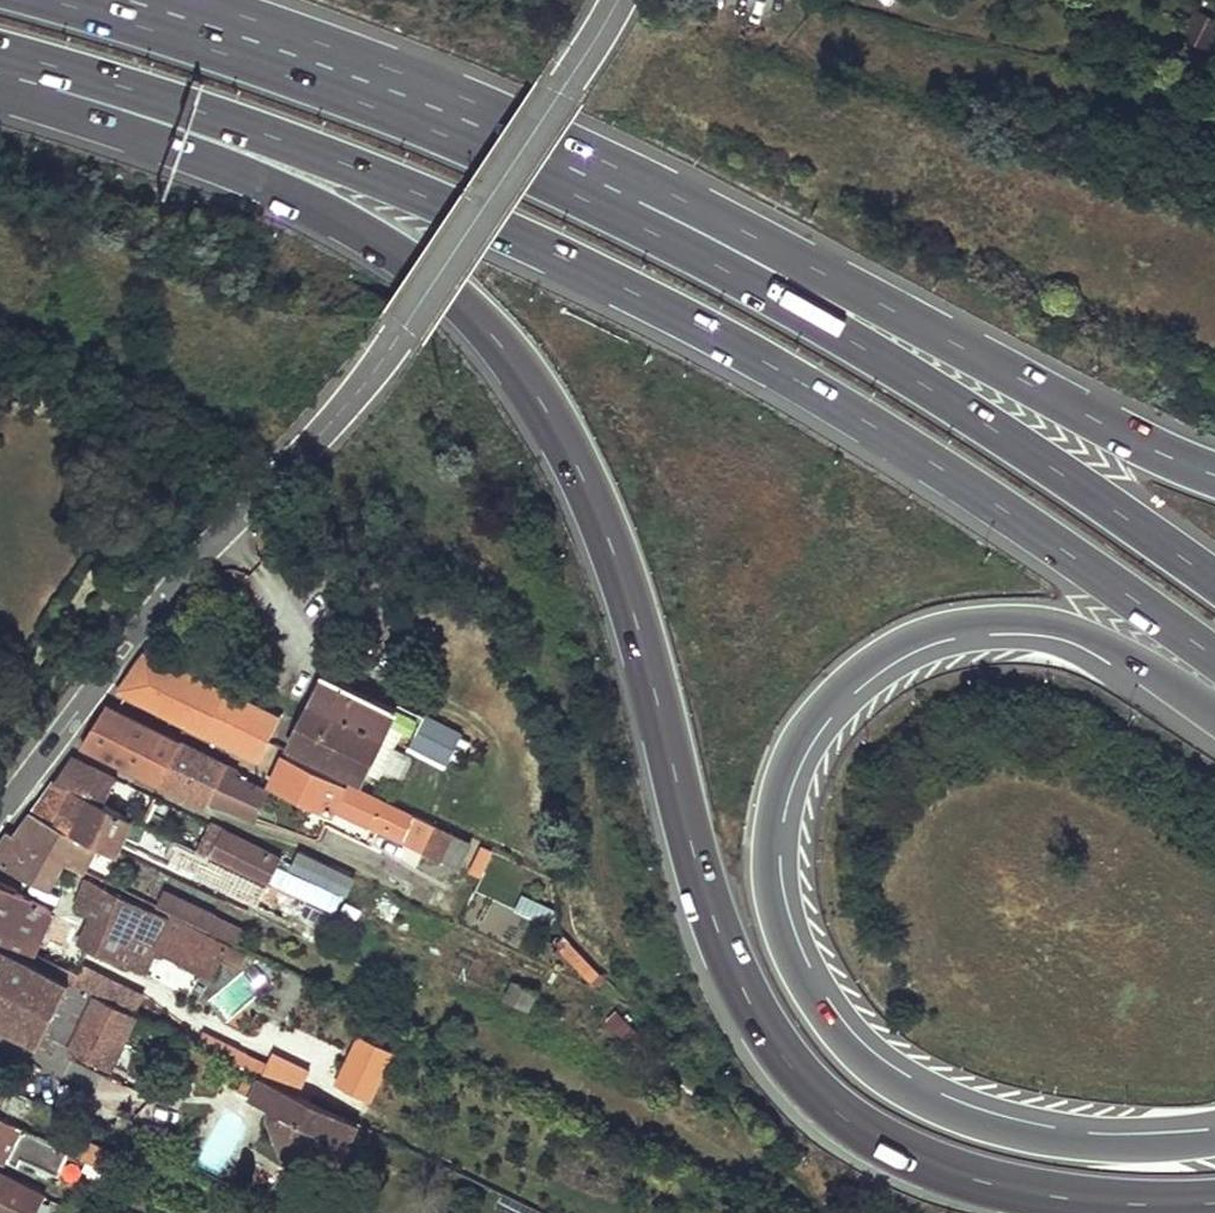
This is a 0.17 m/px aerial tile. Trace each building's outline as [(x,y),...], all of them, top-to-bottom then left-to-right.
[(132,671),(119,691),(261,761),(280,721),(146,651),(132,671)] [(415,735),(418,730),(426,717),(400,704),(398,709),(328,675),(291,748),(362,781),(366,773),(378,779),(402,729),(415,735)] [(181,744),(106,707),(95,725),(82,746),(161,784),(181,744)] [(426,717),(418,730),(452,748),(460,734),(426,717)] [(228,767),(181,744),(161,784),(178,792),(207,805),(211,799),(228,767)] [(334,810),(424,852),(435,826),(415,816),(414,818),(284,758),(271,786),(331,815),(334,810)] [(65,769),(56,782),(104,806),(115,780),(72,759),(65,769)] [(249,778),(228,767),(211,799),(226,806),(257,820),(270,794),(268,793),(246,782),(249,778)] [(34,812),(98,845),(117,854),(118,851),(132,820),(104,806),(56,782),(46,795),(34,812)] [(157,813),(150,810),(147,815),(154,819),(157,813)] [(34,812),(26,823),(16,837),(10,834),(0,847),(0,866),(50,889),(64,861),(83,872),(98,845),(34,812)] [(223,831),(210,825),(196,852),(210,859),(223,831)] [(472,843),(435,826),(424,852),(460,868),(472,843)] [(281,859),(223,831),(210,859),(259,882),(268,887),(281,859)] [(173,840),(168,850),(205,868),(202,873),(251,898),(252,896),(259,882),(210,859),(196,852),(173,840)] [(479,845),(466,872),(481,879),(494,852),(479,845)] [(328,865),(301,852),(292,868),(320,882),(328,865)] [(320,882),(347,893),(352,878),(328,865),(320,882)] [(214,978),(229,948),(88,881),(76,910),(93,917),(80,945),(144,976),(157,949),(214,978)] [(268,887),(259,882),(252,896),(261,900),(268,887)] [(31,962),(52,915),(49,908),(0,884),(0,946),(31,962)] [(213,916),(164,893),(157,906),(206,930),(213,916)] [(523,898),(518,913),(554,925),(559,910),(523,898)] [(241,930),(213,916),(206,930),(235,943),(241,930)] [(41,1045),(47,1033),(112,1066),(136,1016),(96,995),(53,974),(31,962),(0,946),(0,1025),(41,1045)] [(60,963),(53,974),(96,995),(106,976),(69,957),(60,963)] [(226,1021),(263,989),(247,970),(209,1002),(226,1021)] [(537,992),(513,981),(505,998),(529,1009),(537,992)] [(204,1033),(198,1044),(208,1048),(213,1037),(204,1033)] [(213,1037),(208,1048),(234,1061),(240,1050),(213,1037)] [(222,1057),(193,1042),(181,1065),(211,1080),(222,1057)] [(262,1076),(252,1096),(274,1106),(278,1114),(272,1116),(282,1144),(306,1136),(312,1155),(340,1168),(361,1124),(358,1123),(262,1076)] [(89,1125),(124,1140),(133,1120),(98,1105),(89,1125)] [(7,1162),(8,1160),(18,1165),(21,1158),(58,1174),(68,1151),(66,1150),(0,1117),(0,1159),(7,1162)] [(119,1155),(73,1134),(66,1150),(68,1151),(105,1169),(110,1172),(119,1155)] [(306,1136),(282,1144),(288,1162),(312,1155),(306,1136)] [(114,1186),(118,1175),(110,1172),(105,1169),(100,1180),(114,1186)] [(44,1194),(0,1173),(0,1212),(36,1212),(44,1194)]
